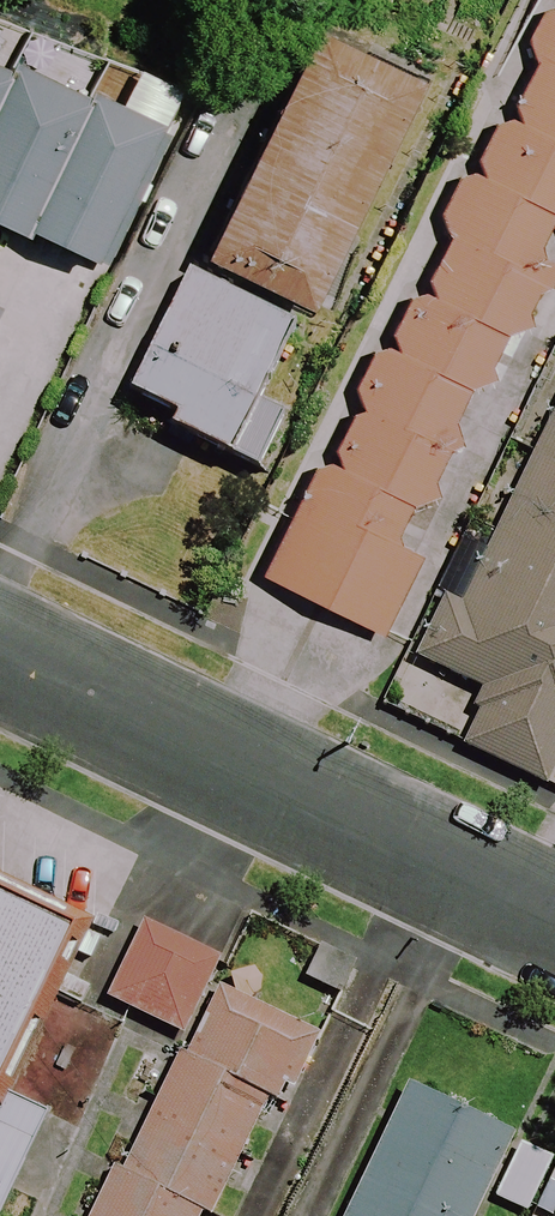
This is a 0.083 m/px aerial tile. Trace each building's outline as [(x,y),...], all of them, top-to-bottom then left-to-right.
[(480,176),(473,172),(442,231),(453,237),(423,293),(418,290),(387,347),(381,344),(353,396),(359,399),(265,574),(382,636),(428,549),(408,538),(465,433),(454,427),(478,384),(490,390),(526,323),(519,319),(554,253),(554,7),(528,57),(540,64),(480,176)] [(381,63),(317,32),(207,260),(318,313),(351,245),(339,239),(416,80),(381,63)] [(0,79),(0,224),(25,234),(82,98),(6,66),(0,79)] [(82,98),(25,234),(105,268),(163,132),(82,98)] [(302,328),(186,273),(130,391),(176,413),(170,426),(267,471),(292,418),(265,405),(302,328)] [(467,598),(454,592),(421,656),(491,691),(466,743),(549,784),(554,773),(554,422),(467,598)] [(3,1207),(55,1102),(15,1084),(98,911),(0,864),(0,1206),(3,1207)] [(150,912),(112,990),(189,1027),(227,949),(150,912)] [(249,987),(138,1215),(263,1215),(350,1035),(249,987)] [(432,1094),(373,1215),(500,1215),(535,1143),(432,1094)]
